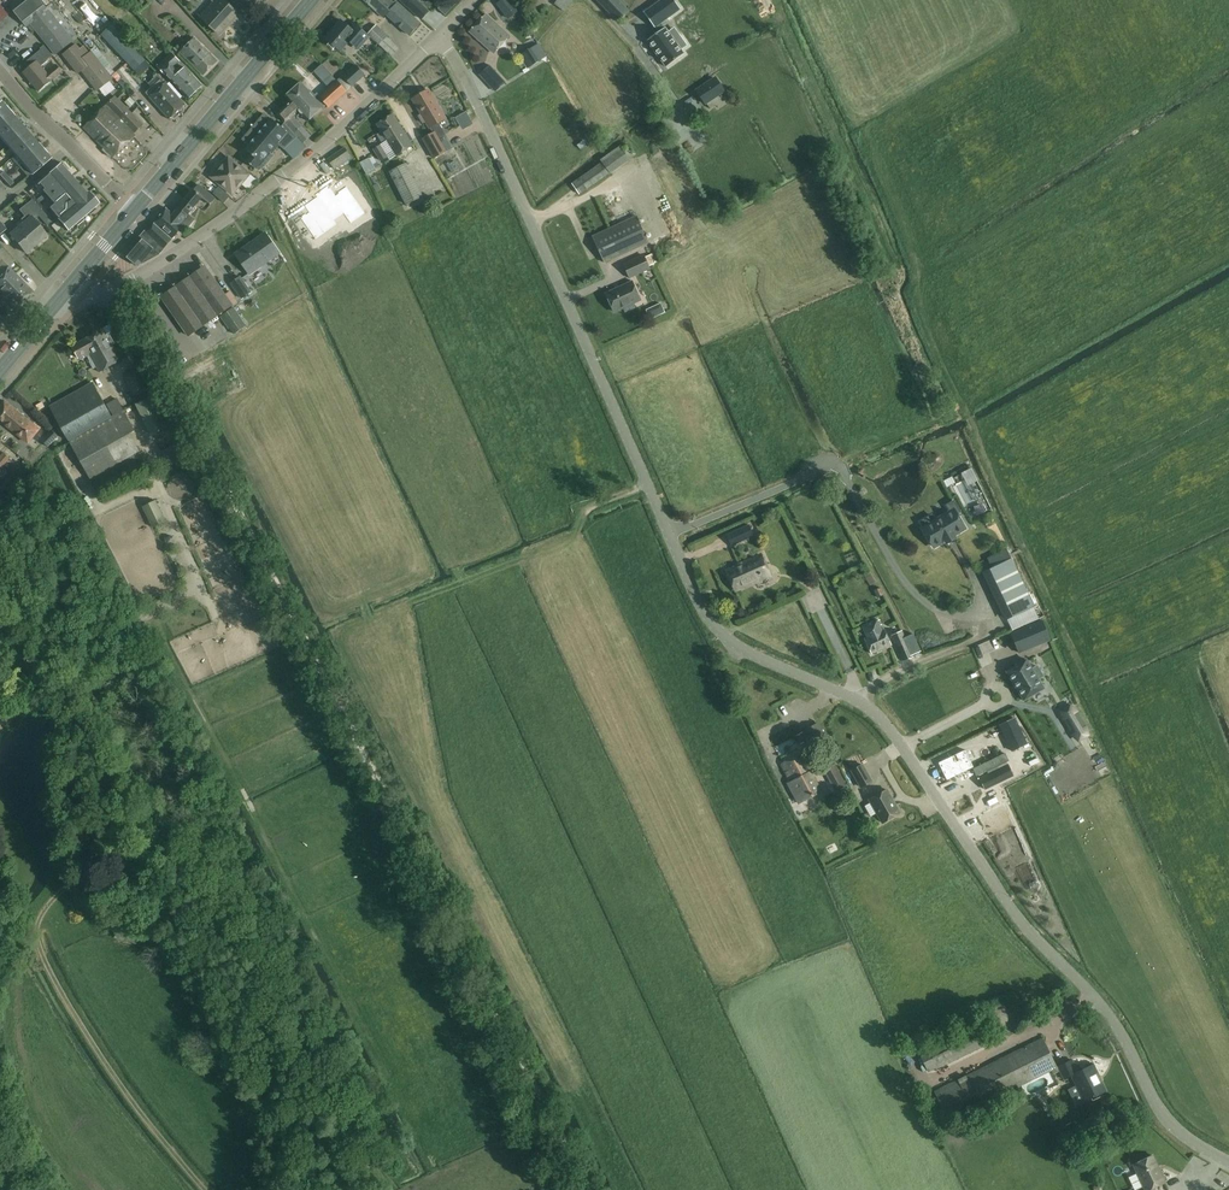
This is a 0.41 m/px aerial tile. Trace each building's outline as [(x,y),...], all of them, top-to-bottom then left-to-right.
[(45,5),(41,0),(26,0),(13,10),(23,22),(45,5)] [(223,0),(215,0),(201,16),(219,33),(238,13),(223,0)] [(409,35),(420,23),(395,1),(393,3),(390,0),(363,0),(383,18),(386,15),(409,35)] [(508,0),(501,0),(496,4),(507,19),(517,12),(508,0)] [(572,0),(557,0),(554,4),(564,11),(572,0)] [(617,21),(628,11),(617,0),(597,0),(617,21)] [(687,45),(680,36),(674,41),(665,27),(664,28),(660,23),(680,9),(674,0),(662,0),(644,13),(654,28),(655,27),(659,32),(647,40),(666,67),(684,54),(681,50),(687,45)] [(447,1),(443,5),(449,10),(453,6),(447,1)] [(46,7),(45,5),(23,22),(30,30),(33,27),(56,55),(78,36),(52,3),(46,7)] [(427,12),(418,3),(411,10),(421,19),(427,12)] [(470,32),(493,53),(509,35),(485,14),(470,32)] [(359,47),(369,36),(358,27),(354,31),(340,19),(324,37),(340,52),(351,39),(359,47)] [(101,35),(134,70),(145,60),(112,25),(101,35)] [(368,34),(391,56),(398,48),(386,37),(387,36),(376,25),(368,34)] [(218,60),(194,37),(180,52),(203,75),(218,60)] [(79,49),(75,44),(63,54),(78,73),(81,70),(86,76),(97,90),(113,78),(101,63),(91,51),(89,53),(83,46),(79,49)] [(40,49),(49,59),(53,55),(44,45),(40,49)] [(531,65),(541,59),(534,46),(523,53),(531,65)] [(34,64),(23,73),(39,92),(62,72),(57,65),(47,73),(41,66),(47,61),(43,56),(40,58),(37,53),(30,59),(34,64)] [(173,67),(179,61),(172,53),(158,66),(165,74),(166,73),(189,98),(202,86),(185,67),(179,73),(173,67)] [(313,70),(324,82),(332,74),(321,63),(313,70)] [(343,76),(352,86),(364,75),(355,65),(343,76)] [(505,81),(500,75),(490,65),(481,73),(496,90),(505,81)] [(300,82),(293,89),(299,95),(298,97),(308,108),(307,109),(311,113),(309,114),(312,117),(326,105),(329,108),(347,91),(337,80),(332,75),(324,82),(328,87),(319,95),(317,93),(315,96),(309,89),(308,90),(300,82)] [(337,80),(347,91),(351,88),(341,77),(337,80)] [(715,78),(697,90),(706,103),(724,91),(715,78)] [(164,83),(161,79),(145,92),(169,119),(185,105),(165,82),(164,83)] [(308,108),(298,97),(299,95),(293,89),(292,90),(291,89),(285,94),(286,95),(285,96),(290,102),(277,115),(284,123),(297,136),(296,137),(303,143),(311,136),(292,115),(298,110),(308,121),(312,117),(309,114),(311,113),(307,109),(308,108)] [(427,90),(412,99),(422,114),(419,116),(423,123),(426,122),(429,128),(433,133),(434,132),(437,138),(444,134),(437,123),(444,119),(441,112),(442,110),(439,106),(437,106),(434,101),(435,98),(433,94),(430,94),(427,90)] [(115,96),(83,127),(104,148),(103,150),(109,157),(111,155),(113,157),(135,136),(133,134),(143,125),(115,96)] [(130,107),(136,103),(129,96),(124,100),(130,107)] [(9,111),(1,102),(0,103),(0,119),(9,111)] [(0,119),(0,136),(18,120),(9,111),(0,119)] [(466,112),(458,117),(462,124),(470,119),(466,112)] [(407,132),(404,133),(392,114),(376,123),(392,148),(396,155),(412,145),(409,141),(412,139),(407,132)] [(264,115),(243,140),(249,145),(245,149),(251,154),(245,161),(254,168),(269,151),(271,153),(279,144),(284,148),(290,142),(296,137),(283,123),(283,124),(284,125),(281,127),(271,118),(270,120),(264,115)] [(0,136),(0,137),(7,146),(26,130),(18,120),(0,136)] [(26,130),(7,146),(15,155),(34,139),(26,130)] [(433,133),(423,139),(434,158),(445,151),(437,138),(434,132),(433,133)] [(34,139),(15,155),(23,164),(42,148),(34,139)] [(290,142),(284,148),(293,158),(299,152),(290,142)] [(386,156),(379,145),(373,149),(380,160),(386,156)] [(42,148),(23,164),(32,174),(50,158),(42,148)] [(328,159),(335,169),(351,158),(344,148),(328,159)] [(370,153),(360,159),(367,172),(378,167),(370,153)] [(232,193),(248,175),(240,168),(240,166),(237,166),(228,158),(227,160),(225,160),(221,164),(222,166),(213,177),(232,193)] [(44,193),(36,200),(41,205),(49,198),(50,198),(54,203),(49,208),(58,218),(58,219),(68,230),(75,223),(77,226),(84,220),(82,217),(87,213),(89,216),(96,210),(94,207),(98,203),(88,192),(87,194),(77,183),(76,184),(71,179),(72,178),(67,171),(69,170),(63,163),(61,165),(60,164),(37,184),(43,191),(44,193)] [(406,163),(390,171),(406,203),(422,195),(406,163)] [(579,194),(609,173),(602,163),(572,184),(579,194)] [(8,177),(4,171),(0,175),(4,180),(8,177)] [(8,177),(4,180),(10,186),(13,183),(8,177)] [(373,186),(376,192),(381,190),(377,183),(373,186)] [(185,200),(179,207),(187,214),(201,197),(210,205),(215,199),(198,184),(189,195),(188,195),(184,199),(185,200)] [(327,186),(315,195),(317,197),(334,220),(343,213),(350,223),(365,213),(346,187),(335,195),(330,188),(328,189),(327,186)] [(220,188),(214,195),(224,203),(230,196),(220,188)] [(308,211),(300,217),(315,239),(336,224),(337,224),(334,220),(317,197),(304,206),(308,211)] [(32,199),(27,203),(31,207),(35,203),(32,199)] [(18,227),(10,233),(26,252),(47,235),(34,219),(38,216),(37,215),(34,211),(31,207),(27,203),(26,203),(19,209),(24,216),(21,219),(24,222),(18,227)] [(179,207),(173,214),(166,208),(146,232),(145,231),(124,255),(138,266),(140,263),(141,264),(158,255),(182,227),(185,230),(194,219),(187,214),(179,207)] [(592,236),(603,260),(604,262),(648,242),(636,216),(592,236)] [(48,217),(43,222),(47,226),(52,221),(48,217)] [(280,260),(276,254),(278,252),(265,233),(235,254),(249,273),(267,260),(271,267),(280,260)] [(623,264),(629,277),(649,268),(643,255),(623,264)] [(8,267),(8,266),(0,258),(0,275),(8,267)] [(8,267),(0,275),(0,292),(16,308),(33,290),(8,267)] [(188,337),(232,306),(207,270),(163,301),(188,337)] [(252,292),(240,276),(230,283),(241,299),(252,292)] [(614,311),(640,299),(632,281),(606,293),(614,311)] [(657,312),(663,309),(660,303),(654,306),(657,312)] [(221,317),(234,335),(246,326),(233,308),(221,317)] [(103,329),(99,331),(98,330),(93,332),(93,334),(72,346),(78,358),(86,354),(91,362),(90,362),(93,369),(96,367),(99,372),(121,360),(112,344),(114,343),(109,334),(107,335),(103,329)] [(139,368),(124,376),(135,397),(150,389),(139,368)] [(50,406),(69,441),(112,417),(92,382),(50,406)] [(107,404),(114,415),(123,410),(117,399),(107,404)] [(38,429),(4,400),(0,405),(0,420),(27,442),(38,429)] [(134,429),(123,410),(114,415),(112,417),(69,441),(94,485),(143,458),(129,432),(134,429)] [(165,415),(147,424),(153,435),(171,426),(165,415)] [(41,440),(46,446),(47,446),(50,444),(58,436),(51,429),(41,440)] [(176,444),(162,449),(168,466),(183,461),(176,444)] [(9,459),(3,454),(0,458),(0,466),(2,467),(9,459)] [(933,463),(936,464),(940,462),(941,459),(939,455),(936,454),(933,456),(931,459),(933,463)] [(977,480),(971,469),(962,473),(968,485),(977,480)] [(943,481),(946,487),(955,483),(952,477),(943,481)] [(156,500),(143,506),(153,527),(166,521),(156,500)] [(953,535),(965,528),(956,514),(960,512),(953,501),(946,505),(950,511),(935,521),(931,515),(921,522),(924,527),(923,528),(934,547),(945,540),(947,542),(955,538),(953,535)] [(753,536),(748,525),(726,535),(731,546),(753,536)] [(760,555),(750,560),(726,571),(735,591),(769,575),(760,555)] [(1031,607),(1009,561),(982,574),(1004,620),(1031,607)] [(865,577),(870,585),(875,582),(870,573),(865,577)] [(874,591),(877,597),(883,594),(880,588),(874,591)] [(815,611),(829,604),(821,589),(807,596),(815,611)] [(891,645),(884,629),(882,630),(877,619),(862,626),(867,637),(864,638),(872,654),(891,645)] [(1050,640),(1042,620),(1011,632),(1019,652),(1050,640)] [(896,645),(903,661),(913,656),(912,654),(920,651),(914,636),(906,639),(902,631),(895,634),(898,641),(899,640),(900,644),(896,645)] [(1006,671),(1024,700),(1044,688),(1038,678),(1043,675),(1037,666),(1032,669),(1026,659),(1006,671)] [(1067,688),(1046,697),(1049,704),(1070,696),(1067,688)] [(1076,712),(1070,706),(1062,711),(1064,719),(1073,734),(1079,740),(1087,735),(1085,727),(1076,712)] [(1014,718),(999,725),(1012,751),(1027,744),(1014,718)] [(807,729),(815,745),(827,739),(818,723),(807,729)] [(795,735),(800,744),(807,740),(802,732),(795,735)] [(993,756),(988,744),(983,747),(981,743),(968,749),(974,764),(993,756)] [(965,749),(938,762),(947,781),(974,767),(965,749)] [(1005,753),(973,768),(977,776),(1009,761),(1005,753)] [(821,791),(813,776),(801,754),(781,764),(791,781),(788,783),(799,803),(821,791)] [(835,791),(846,786),(834,764),(824,770),(835,791)] [(872,781),(862,764),(852,770),(861,787),(872,781)] [(1013,775),(1008,764),(979,778),(985,789),(1013,775)] [(883,822),(900,813),(887,789),(869,799),(883,822)] [(798,819),(804,817),(798,805),(792,807),(798,819)] [(938,1068),(983,1047),(982,1045),(991,1040),(983,1022),(928,1048),(928,1049),(919,1053),(928,1071),(937,1066),(938,1068)] [(1077,1072),(1071,1059),(1056,1066),(1042,1038),(935,1090),(949,1119),(1051,1069),(1053,1073),(1060,1070),(1064,1079),(1072,1075),(1085,1101),(1105,1090),(1101,1081),(1099,1082),(1097,1077),(1098,1076),(1093,1064),(1077,1072)] [(979,1133),(990,1129),(987,1122),(976,1126),(979,1133)] [(1164,1181),(1152,1155),(1134,1164),(1146,1189),(1164,1181)]
